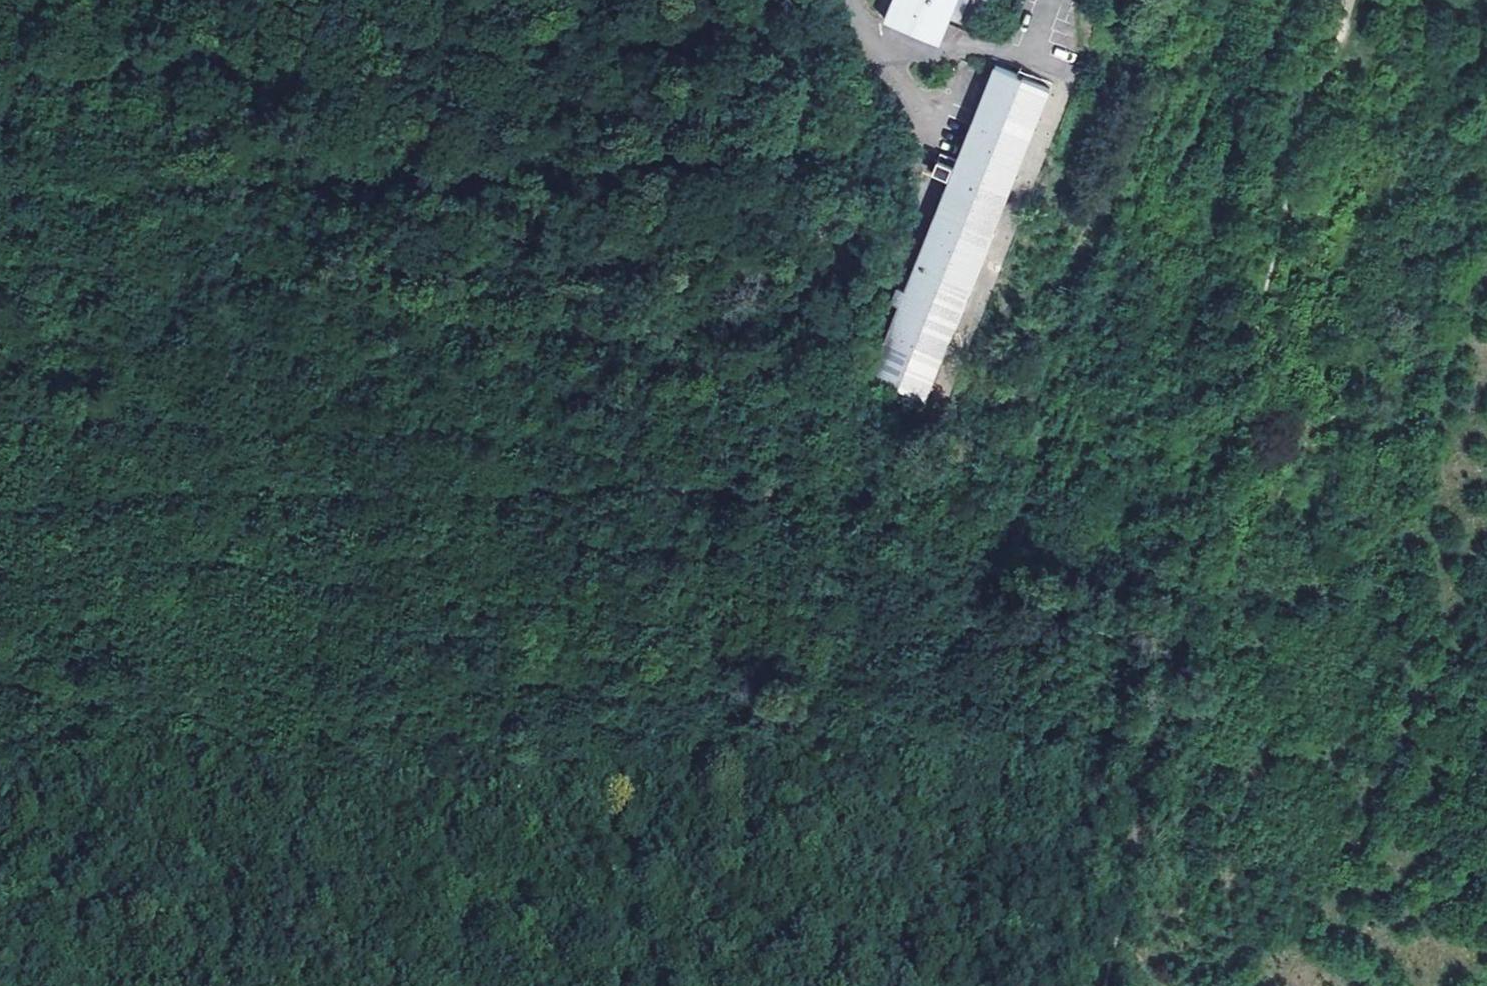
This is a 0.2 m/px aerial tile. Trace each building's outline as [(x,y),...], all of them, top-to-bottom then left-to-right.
[(882,24),(939,50),(959,0),(892,0),(882,24)] [(1042,88),(985,65),(858,371),(914,395),(1042,88)]
